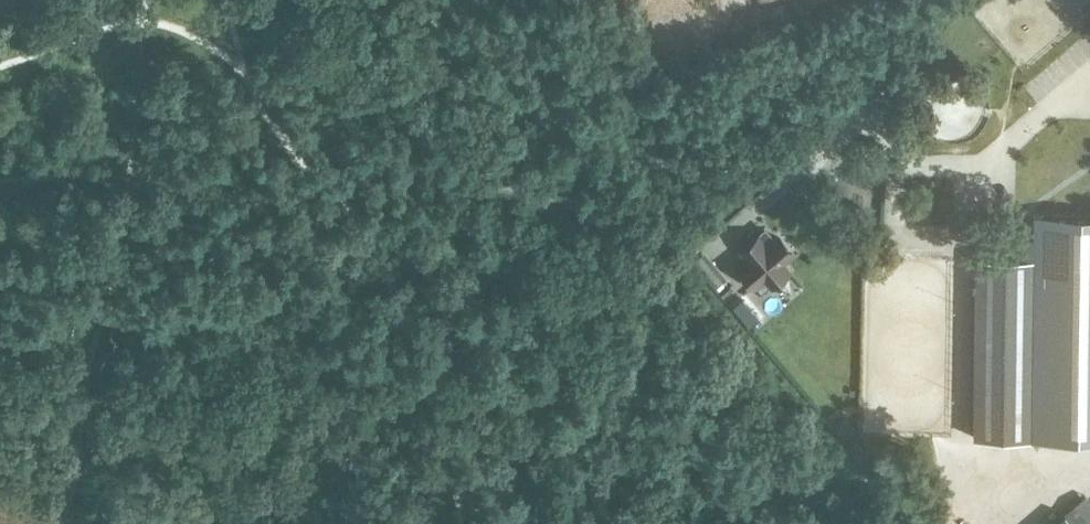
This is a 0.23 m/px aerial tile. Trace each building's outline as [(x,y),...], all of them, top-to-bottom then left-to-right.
[(973,436),(1089,438),(1089,216),(1034,215),(1033,237),(1007,236),(1007,258),(976,258),(973,436)] [(777,236),(772,240),(765,232),(744,250),(751,259),(741,267),(755,283),(765,275),(771,282),(787,268),(781,261),(791,253),(777,236)] [(750,325),(759,317),(743,298),(733,306),(750,325)] [(849,424),(840,432),(846,439),(846,440),(855,432),(849,424)] [(1052,523),(1089,523),(1089,500),(1086,495),(1052,523)]
